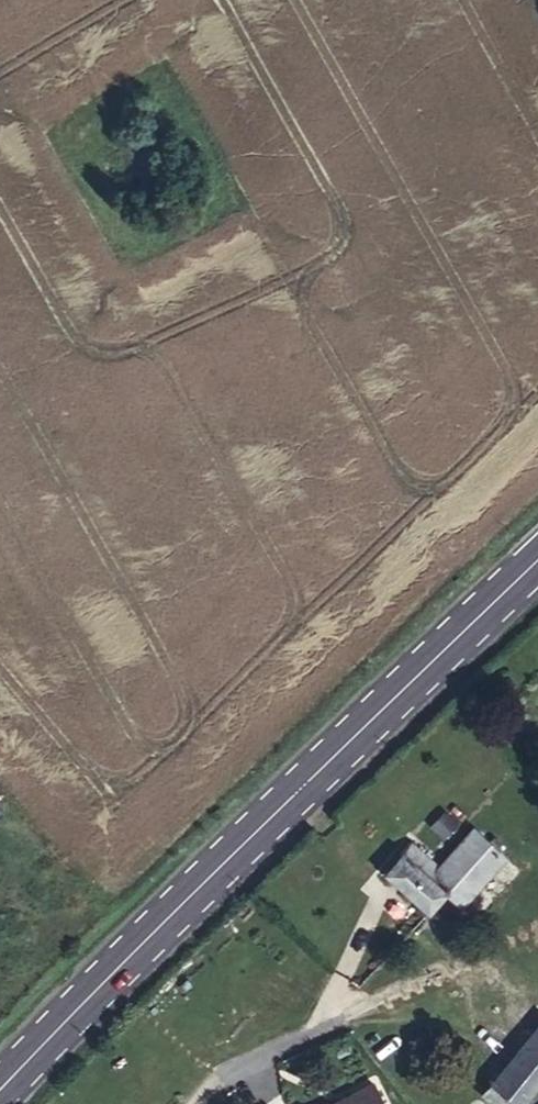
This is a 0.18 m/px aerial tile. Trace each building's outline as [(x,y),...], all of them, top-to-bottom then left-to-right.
[(456,824),(444,813),(431,828),(443,839),(456,824)] [(504,858),(473,829),(439,867),(410,844),(384,873),(428,912),(446,892),(461,907),(504,858)] [(483,1093),(497,1103),(520,1103),(537,1082),(537,1025),(483,1093)] [(373,1083),(331,1103),(383,1103),(373,1083)]
